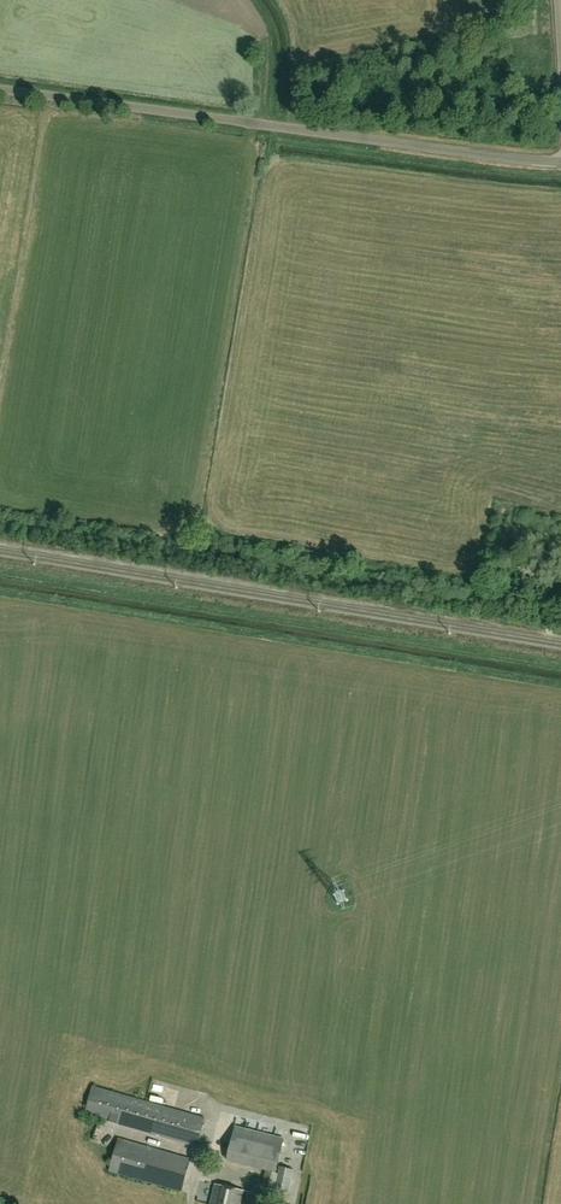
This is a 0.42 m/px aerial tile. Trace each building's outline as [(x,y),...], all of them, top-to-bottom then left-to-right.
[(198,1147),(206,1119),(93,1086),(84,1114),(198,1147)] [(279,1173),(275,1172),(284,1139),(235,1127),(227,1160),(267,1170),(263,1185),(289,1191),(294,1170),(281,1167),(279,1173)] [(182,1192),(191,1160),(118,1140),(110,1172),(182,1192)] [(244,1190),(215,1184),(210,1203),(241,1203),(244,1190)] [(268,1195),(247,1191),(244,1203),(266,1203),(268,1195)]
